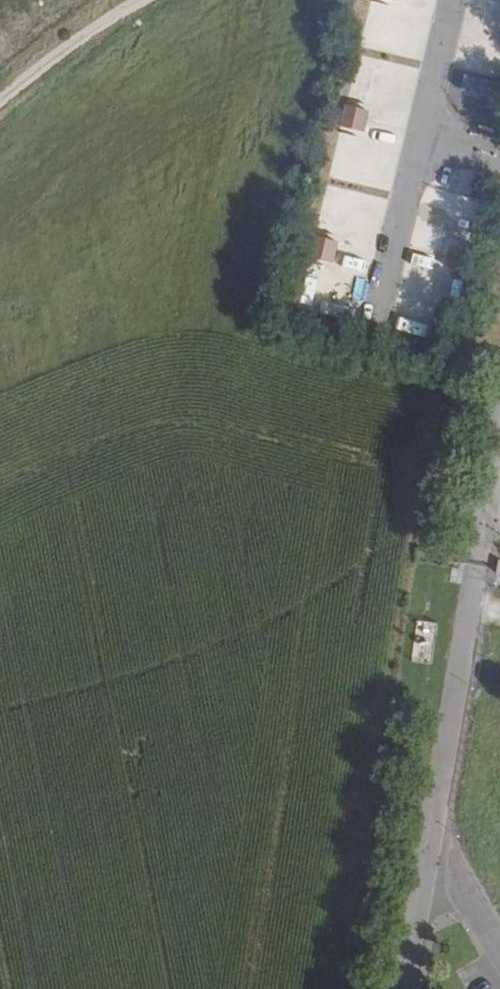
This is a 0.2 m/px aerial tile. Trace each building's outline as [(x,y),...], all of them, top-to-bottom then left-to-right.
[(378,60),(375,70),(405,79),(408,68),(378,60)] [(464,74),(459,93),(492,102),(497,83),(464,74)] [(339,126),(363,132),(368,109),(344,104),(339,126)] [(358,178),(366,147),(337,140),(329,171),(358,178)] [(333,263),(336,240),(313,236),(310,259),(333,263)] [(425,338),(433,309),(405,301),(397,329),(425,338)]
